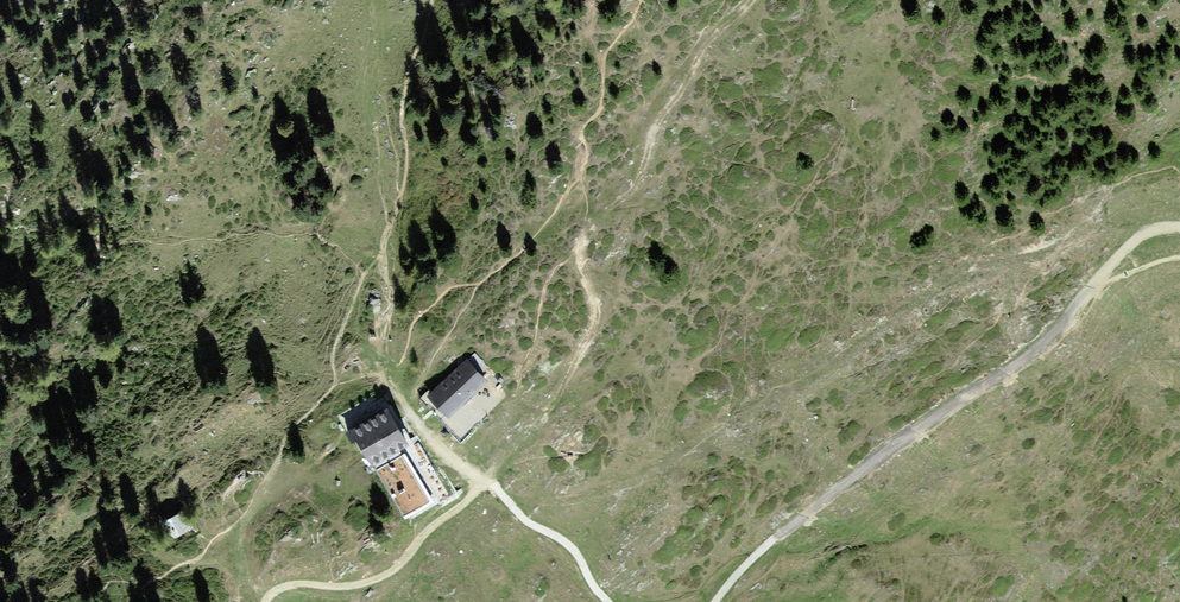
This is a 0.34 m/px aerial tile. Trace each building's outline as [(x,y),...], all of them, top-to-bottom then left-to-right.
[(491,379),(471,357),(431,393),(451,415),(491,379)] [(413,442),(392,405),(352,427),(372,464),(413,442)] [(428,502),(402,455),(376,469),(402,516),(428,502)] [(193,530),(183,510),(158,522),(168,542),(193,530)]
